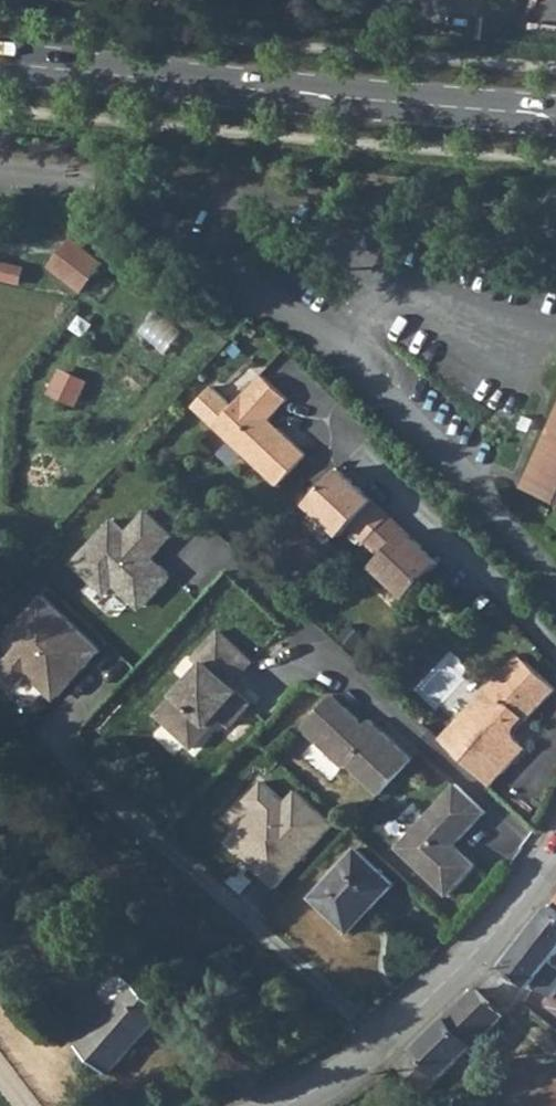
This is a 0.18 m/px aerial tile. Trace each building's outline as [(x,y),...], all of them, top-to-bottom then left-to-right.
[(52,271),(90,292),(109,257),(71,236),(52,271)] [(53,395),(82,404),(91,375),(62,366),(53,395)] [(217,419),(280,480),(310,449),(282,422),(278,426),(273,421),(273,413),(292,393),(266,368),(217,419)] [(528,477),(555,490),(555,413),(528,477)] [(369,536),(384,551),(376,559),(409,592),(427,574),(441,560),(443,559),(393,511),(343,462),(311,496),(342,527),(350,519),(369,536)] [(523,487),(555,502),(555,490),(528,477),(523,487)] [(130,526),(116,513),(76,558),(111,589),(120,579),(143,600),(151,599),(174,573),(174,565),(166,559),(158,559),(158,551),(178,529),(151,504),(130,526)] [(26,639),(5,661),(25,679),(34,668),(58,690),(66,689),(78,677),(76,675),(91,658),(93,660),(108,644),(48,589),(14,627),(26,639)] [(204,662),(161,709),(197,743),(216,722),(213,719),(222,709),(235,722),(255,700),(235,680),(256,656),(223,625),(196,654),(204,662)] [(463,756),(489,780),(504,765),(527,742),(519,735),(515,725),(519,715),(521,714),(525,717),(555,686),(525,656),(518,662),(512,657),(454,716),(479,740),(463,756)] [(338,694),(307,727),(348,766),(355,765),(385,794),(418,759),(375,719),(367,727),(362,722),(365,719),(338,694)] [(439,732),(463,756),(479,740),(454,716),(439,732)] [(276,888),(335,825),(296,790),(286,801),(262,780),(244,800),(253,809),(225,842),(276,888)] [(399,847),(450,895),(478,865),(453,842),(459,836),(462,839),(489,812),(459,783),(399,847)] [(312,897),(354,936),(374,913),(372,910),(396,885),(357,849),(312,897)] [(504,967),(531,989),(555,956),(555,911),(550,906),(504,967)] [(100,992),(113,1004),(131,983),(118,972),(100,992)] [(77,1044),(108,1072),(164,1009),(133,982),(131,983),(113,1004),(77,1044)] [(477,988),(414,1048),(443,1076),(504,1015),(477,988)] [(414,1048),(398,1063),(428,1093),(443,1076),(414,1048)]
